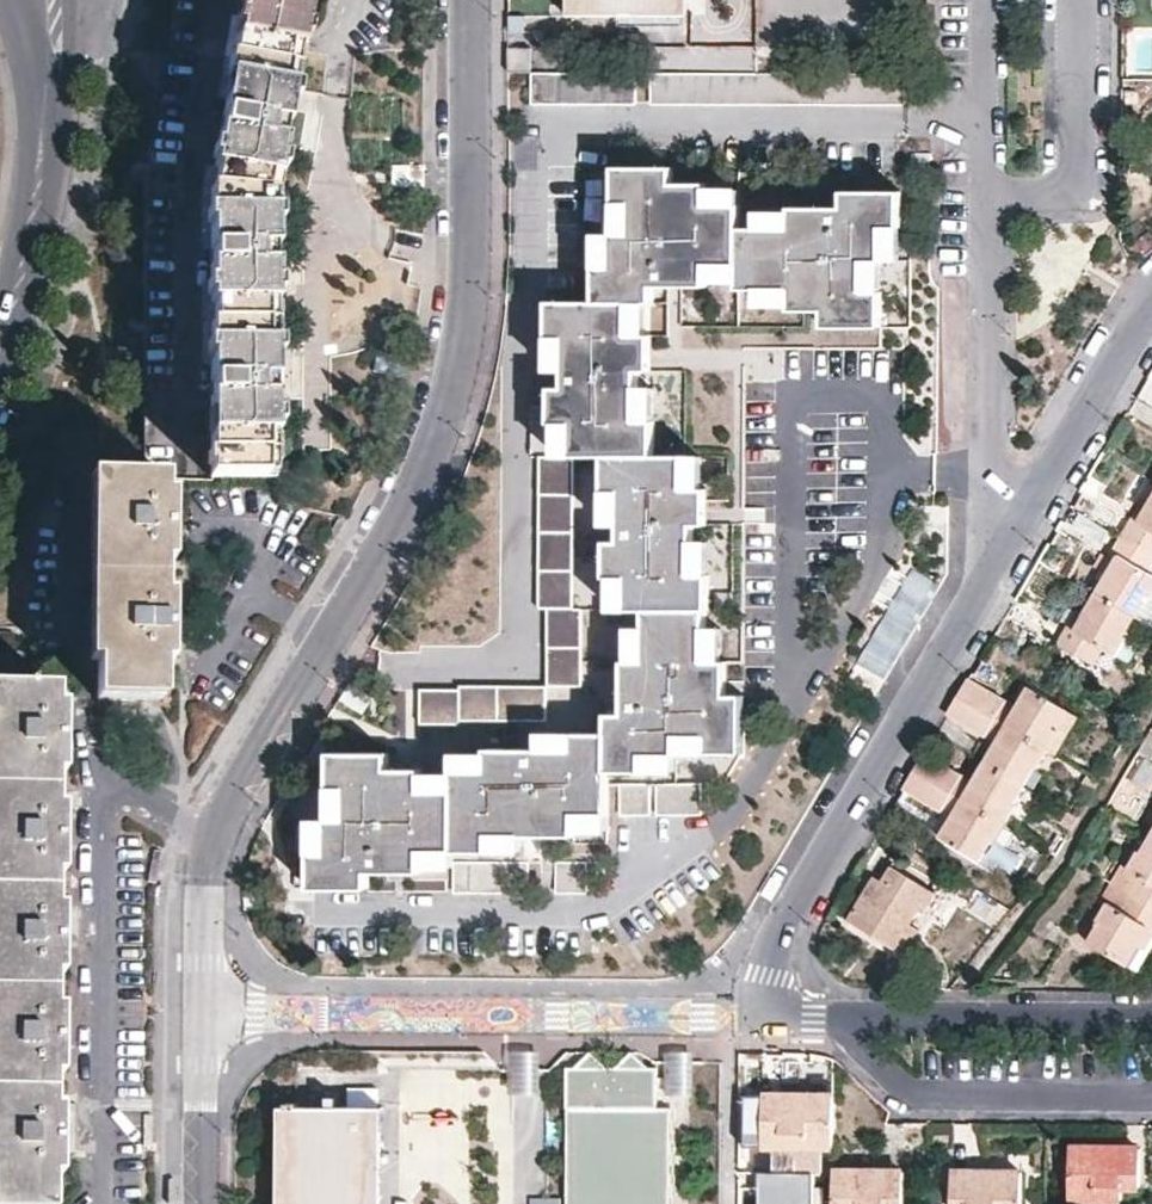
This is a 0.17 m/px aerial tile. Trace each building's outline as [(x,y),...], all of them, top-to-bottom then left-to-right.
[(232,63),(297,72),(309,0),(243,0),(232,63)] [(565,16),(686,17),(686,0),(565,0),(565,16)] [(532,45),(508,45),(508,72),(531,71),(532,45)] [(277,190),(291,107),(257,101),(260,82),(294,88),(297,72),(232,63),(222,130),(251,133),(248,149),(219,144),(212,191),(213,265),(242,264),(242,282),(278,282),(277,190)] [(636,105),(636,73),(531,71),(531,103),(636,105)] [(423,768),(389,767),(388,753),(332,753),(332,788),(347,789),(347,820),(329,820),(329,853),(313,853),(313,888),(372,888),(372,871),(423,869),(423,851),(492,849),(492,833),(578,832),(578,814),(610,813),(611,769),(647,768),(647,754),(677,753),(678,735),(711,735),(711,752),(745,751),(745,693),(728,693),(727,660),(709,660),(711,573),(695,573),(695,522),(707,521),(708,488),(688,488),(688,454),(655,454),(655,417),(640,417),(640,368),(652,367),(652,333),(636,333),(636,300),(658,299),(658,282),(711,283),(712,262),(745,262),(745,284),(796,285),(796,305),(830,306),(830,324),(886,325),(887,290),(867,289),(867,259),(883,258),(883,227),(902,226),(902,190),(844,190),(843,206),(793,206),(793,225),(742,225),(740,203),(708,203),(707,182),(674,181),(673,166),(617,166),(616,200),(632,199),(632,232),(613,232),(613,266),(596,267),(596,300),(550,301),(549,335),(566,335),(565,386),(553,386),(553,420),(573,420),(573,453),(606,454),(607,489),(623,489),(623,541),(609,541),(609,575),(629,575),(629,608),(646,608),(645,660),(627,660),(625,711),(610,712),(610,731),(577,732),(576,747),(490,748),(489,768),(454,767),(454,789),(423,789),(423,768)] [(279,342),(278,301),(242,300),(242,282),(212,281),(213,398),(242,397),(242,413),(213,413),(213,473),(280,473),(278,360),(243,360),(243,343),(279,342)] [(168,475),(100,475),(96,697),(166,698),(167,661),(173,661),(174,594),(167,593),(168,560),(174,560),(175,493),(168,492),(168,475)] [(1151,553),(1151,492),(1147,501),(1151,503),(1138,523),(1131,519),(1121,535),(1151,553)] [(1143,498),(1131,519),(1138,523),(1151,503),(1147,501),(1143,498)] [(1132,615),(1142,597),(1146,599),(1151,588),(1151,577),(1146,573),(1151,562),(1151,553),(1121,535),(1110,553),(1118,557),(1107,576),(1104,574),(1094,591),(1132,615)] [(1099,571),(1104,574),(1107,576),(1118,557),(1110,553),(1099,571)] [(854,661),(882,679),(939,585),(911,568),(854,661)] [(1075,630),(1067,626),(1057,641),(1092,662),(1103,645),(1115,652),(1126,632),(1123,631),(1132,615),(1094,591),(1085,607),(1088,608),(1075,630)] [(1080,604),(1067,626),(1075,630),(1088,608),(1085,607),(1080,604)] [(53,1174),(60,1174),(61,1107),(54,1107),(54,1074),(61,1074),(61,1007),(55,1007),(56,973),(61,973),(62,907),(56,907),(57,873),(63,873),(63,805),(57,805),(58,772),(64,771),(65,707),(58,707),(59,688),(34,688),(33,647),(13,647),(12,628),(0,628),(0,1203),(53,1203),(53,1174)] [(968,677),(957,695),(965,700),(976,681),(968,677)] [(976,681),(965,700),(1047,748),(1058,729),(1055,728),(1066,708),(1029,686),(1016,706),(976,681)] [(957,695),(947,712),(954,717),(965,700),(957,695)] [(965,700),(954,717),(995,741),(984,760),(1023,783),(1034,764),(1037,765),(1047,748),(965,700)] [(923,752),(913,769),(921,774),(931,756),(923,752)] [(931,756),(921,774),(1003,823),(1013,805),(1012,802),(1023,783),(984,760),(972,780),(931,756)] [(913,769),(903,787),(911,792),(921,774),(913,769)] [(921,774),(911,792),(952,815),(939,835),(979,859),(990,839),(993,840),(1003,823),(921,774)] [(659,783),(660,812),(705,811),(704,782),(659,783)] [(623,784),(623,813),(654,812),(653,783),(623,784)] [(1141,849),(1138,847),(1128,866),(1140,873),(1130,890),(1151,904),(1151,831),(1141,849)] [(560,860),(560,890),(590,890),(590,859),(560,860)] [(457,860),(456,891),(533,890),(533,860),(457,860)] [(871,899),(864,894),(850,918),(899,946),(912,923),(920,910),(926,913),(939,890),(893,863),(875,892),(871,899)] [(867,888),(864,894),(871,899),(875,892),(867,888)] [(1130,890),(1120,909),(1107,902),(1096,920),(1099,922),(1088,941),(1139,971),(1151,946),(1151,904),(1130,890)] [(912,923),(899,946),(908,953),(922,929),(912,923)] [(592,1049),(578,1065),(568,1065),(565,1203),(667,1203),(668,1102),(658,1102),(658,1065),(650,1064),(633,1050),(619,1064),(609,1065),(592,1049)] [(694,1054),(667,1054),(667,1096),(694,1096),(694,1054)] [(821,1144),(832,1143),(832,1093),(763,1092),(763,1143),(771,1143),(771,1166),(821,1167),(821,1144)] [(278,1203),(382,1203),(382,1106),(278,1106),(278,1203)] [(1070,1144),(1069,1196),(1120,1196),(1121,1183),(1138,1184),(1139,1146),(1070,1144)] [(832,1203),(902,1203),(902,1167),(832,1167),(832,1203)] [(949,1203),(1018,1203),(1019,1170),(949,1170),(949,1203)] [(176,1179),(167,1179),(168,1199),(176,1199),(176,1179)]
